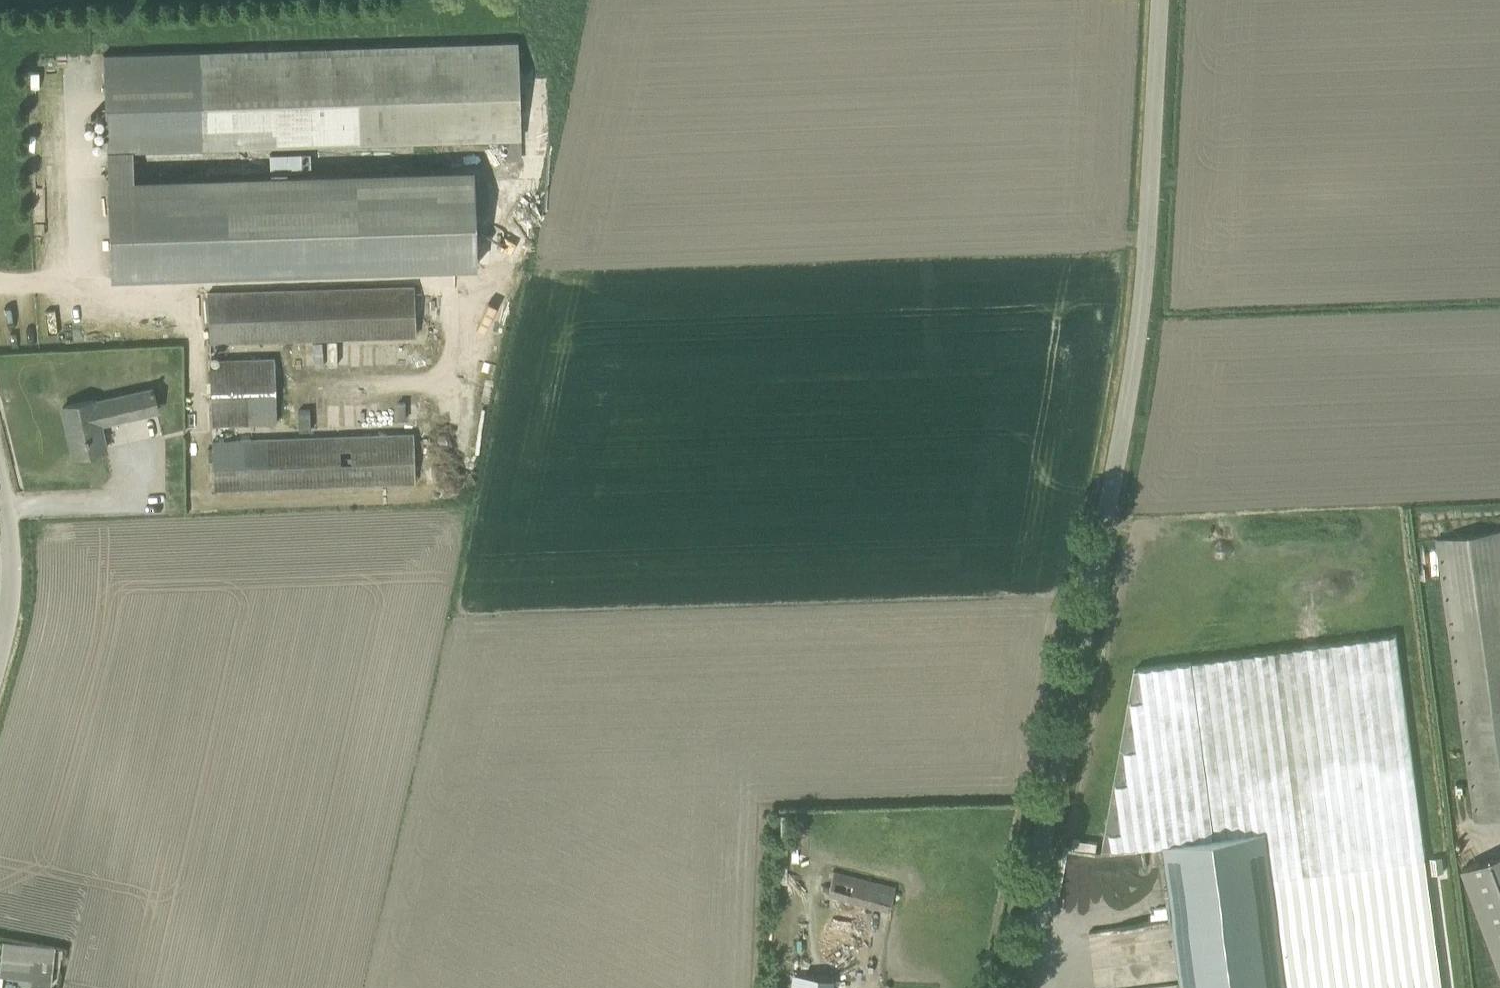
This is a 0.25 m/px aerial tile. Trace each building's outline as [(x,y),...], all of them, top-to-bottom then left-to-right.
[(519,55),(518,41),(200,51),(203,147),(219,146),(219,149),(234,149),(234,146),(457,139),(511,137),(505,160),(522,160),(521,137),(521,123),(535,122),(535,109),(520,110),(519,74),(534,73),(533,55),(519,55)] [(200,51),(104,54),(107,150),(133,149),(203,147),(200,51)] [(271,153),(272,174),(134,178),(133,149),(107,150),(108,178),(111,277),(112,277),(112,275),(477,264),(476,219),(489,219),(487,167),(288,173),(288,170),(311,169),(310,151),(271,153)] [(415,333),(414,285),(208,292),(209,340),(415,333)] [(409,362),(410,339),(385,338),(384,361),(409,362)] [(276,421),(274,358),(210,360),(212,423),(276,421)] [(95,401),(95,399),(63,406),(74,455),(106,448),(100,423),(158,409),(153,388),(95,401)] [(415,481),(414,434),(213,441),(214,489),(415,481)] [(1436,538),(1474,820),(1499,817),(1499,529),(1436,538)] [(1414,778),(1347,786),(1328,643),(1164,664),(1135,668),(1130,694),(1103,845),(1102,852),(1165,844),(1184,987),(1441,987),(1414,778)] [(1463,868),(1499,968),(1499,854),(1463,868)] [(827,894),(889,910),(895,886),(834,870),(828,891),(827,894)] [(0,965),(0,973),(32,976),(31,982),(51,984),(55,946),(2,940),(0,965)] [(852,945),(834,954),(842,972),(860,963),(852,945)] [(834,974),(791,972),(790,987),(833,987),(834,974)]
